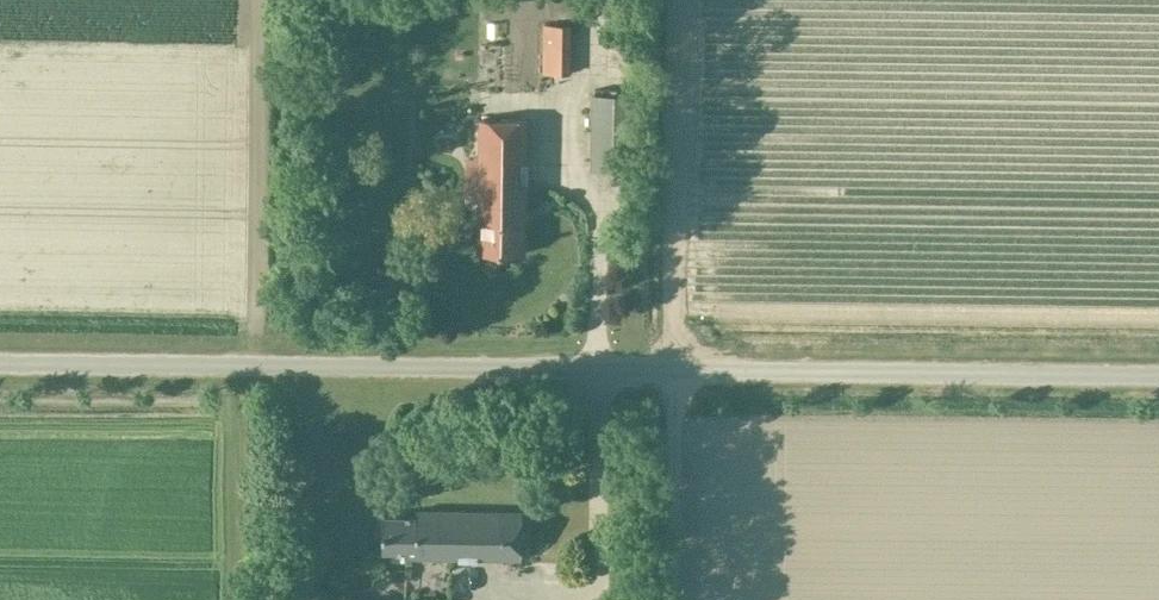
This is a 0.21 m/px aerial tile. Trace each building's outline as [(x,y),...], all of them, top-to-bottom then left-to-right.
[(570,75),(571,26),(542,25),(541,75),(570,75)] [(634,173),(635,96),(591,95),(590,172),(634,173)] [(527,254),(528,121),(481,120),(479,253),(527,254)] [(406,552),(406,559),(520,561),(521,513),(416,512),(415,518),(382,518),(382,539),(380,539),(380,552),(406,552)]
